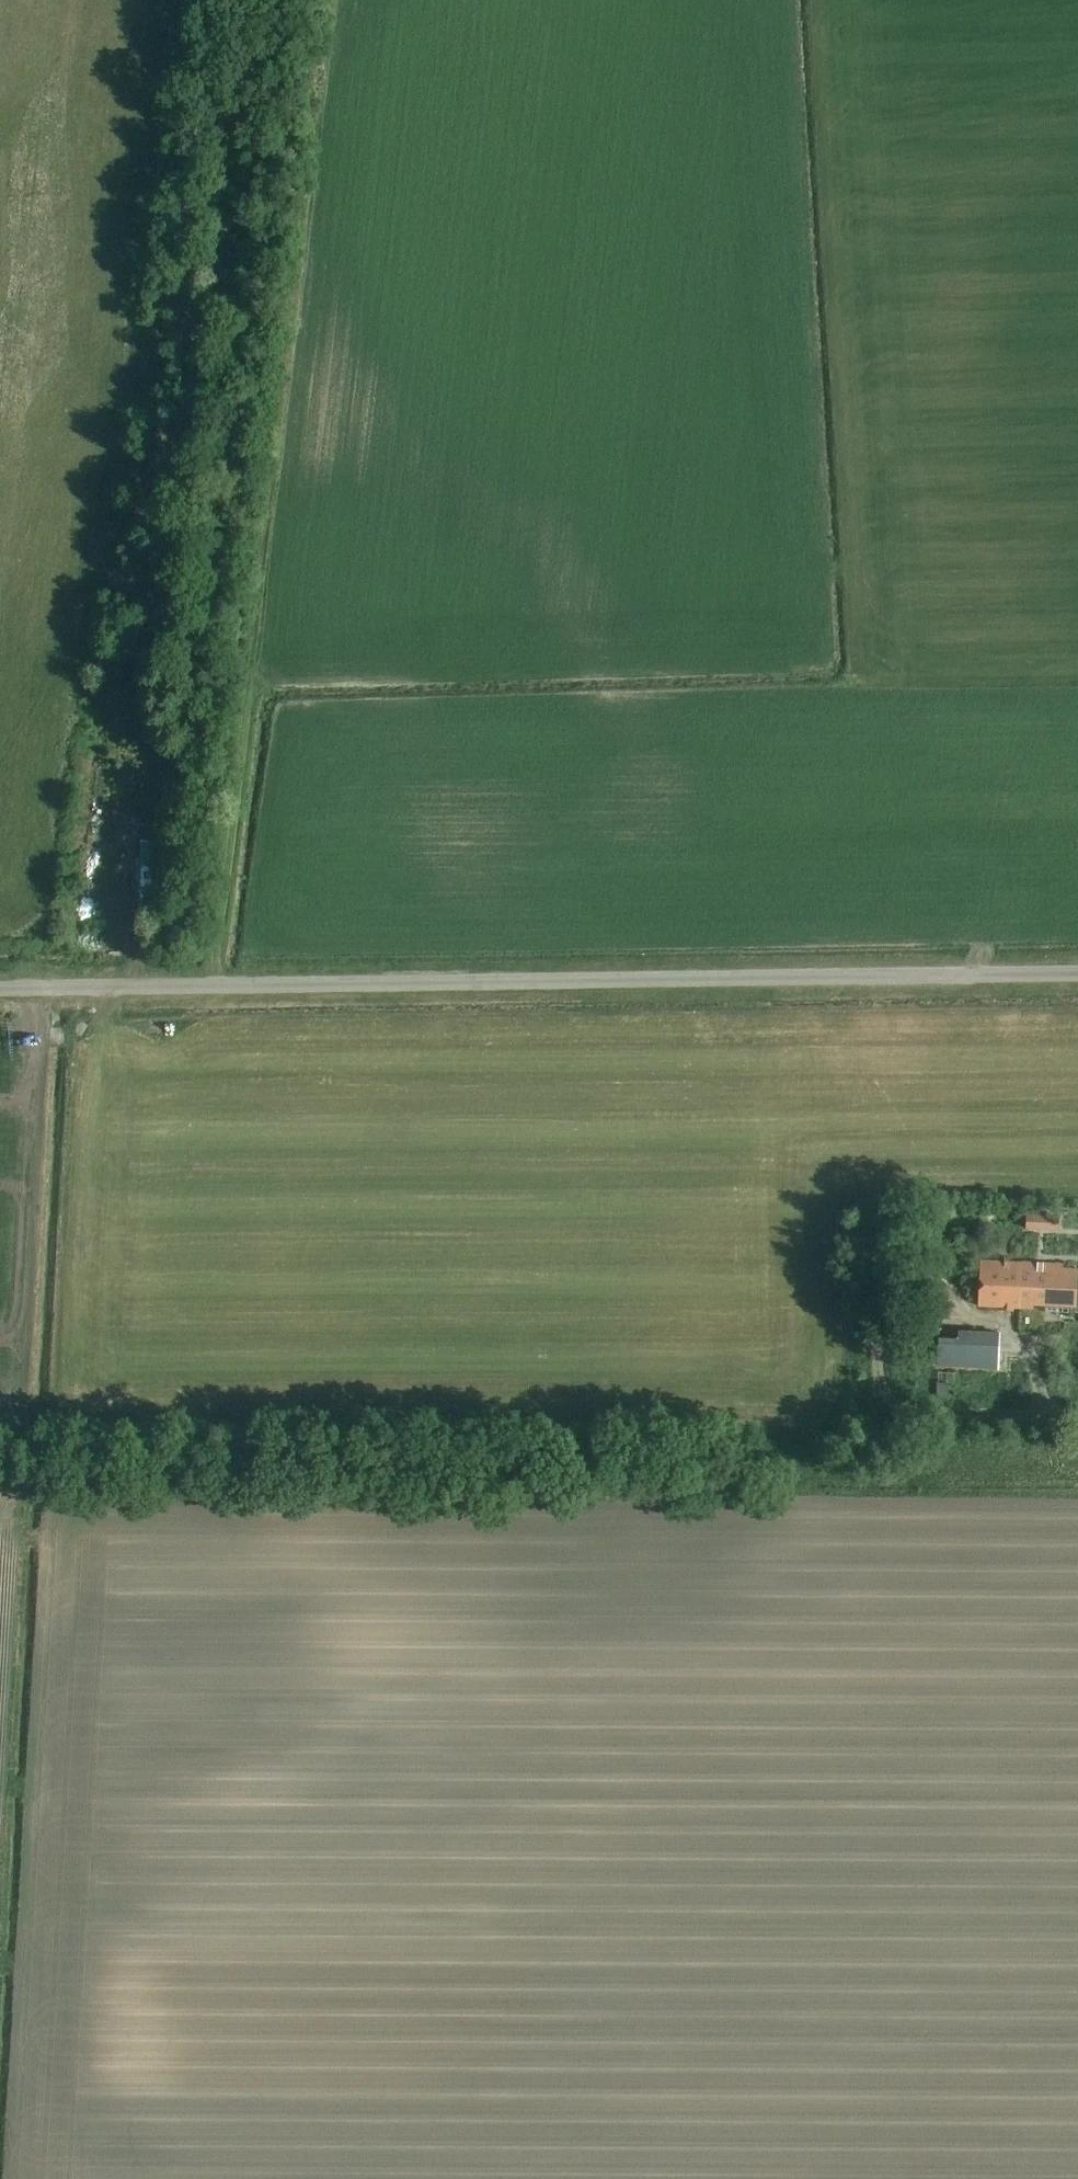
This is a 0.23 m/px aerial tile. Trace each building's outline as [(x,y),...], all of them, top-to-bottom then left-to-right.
[(109,863),(113,852),(90,845),(87,856),(109,863)] [(79,880),(104,879),(103,868),(79,869),(79,880)] [(94,931),(107,929),(104,913),(91,915),(94,931)] [(1029,1214),(1028,1227),(1050,1229),(1050,1216),(1029,1214)] [(1021,1309),(1022,1264),(982,1262),(980,1307),(1021,1309)] [(1022,1264),(1021,1309),(1032,1310),(1032,1303),(1068,1305),(1069,1273),(1057,1272),(1057,1266),(1022,1264)] [(997,1369),(998,1361),(999,1332),(959,1330),(959,1337),(947,1337),(939,1336),(938,1366),(997,1369)] [(937,1383),(937,1398),(948,1399),(948,1383),(937,1383)]
